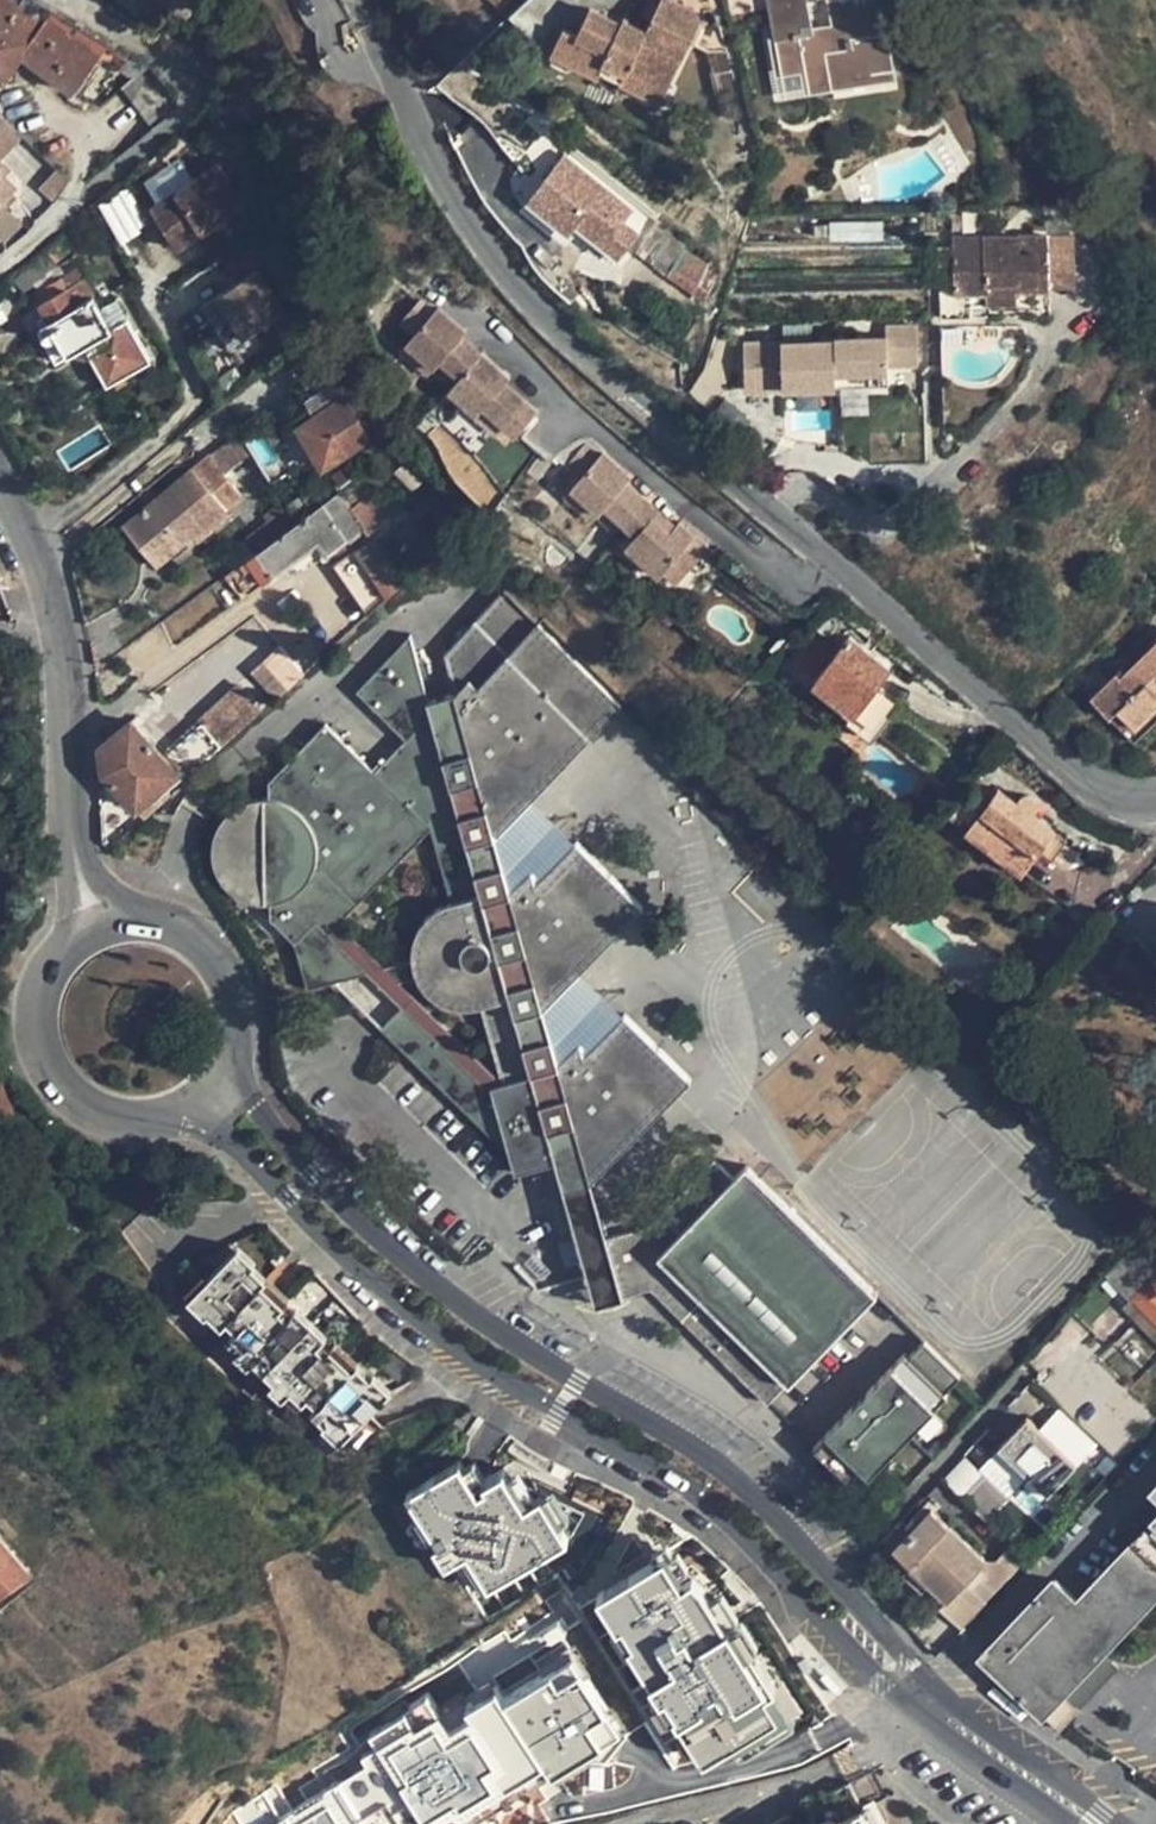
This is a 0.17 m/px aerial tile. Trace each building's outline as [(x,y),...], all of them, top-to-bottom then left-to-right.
[(10,22),(19,7),(9,0),(0,0),(0,15),(10,22)] [(622,82),(628,71),(667,89),(690,41),(710,49),(706,27),(697,23),(693,10),(673,0),(660,0),(645,31),(622,21),(619,24),(587,10),(576,34),(562,28),(550,54),(599,77),(601,73),(622,82)] [(773,35),(781,71),(802,67),(806,84),(884,69),(876,30),(884,29),(878,0),(826,0),(831,23),(812,27),(806,0),(766,0),(773,35)] [(884,29),(893,27),(887,0),(878,0),(884,29)] [(29,15),(19,7),(10,22),(20,28),(29,15)] [(51,12),(48,17),(105,47),(51,12)] [(21,58),(35,37),(33,34),(42,24),(29,15),(20,28),(10,22),(0,39),(0,49),(17,62),(21,58)] [(0,15),(0,39),(10,22),(0,15)] [(105,47),(48,17),(44,21),(95,59),(105,47)] [(95,59),(44,21),(42,24),(33,34),(35,37),(77,84),(95,59)] [(894,76),(884,29),(876,30),(884,69),(806,84),(802,67),(781,71),(773,35),(766,37),(779,99),(894,76)] [(70,93),(77,84),(35,37),(21,58),(31,66),(70,93)] [(95,59),(120,72),(134,62),(105,47),(95,59)] [(0,49),(0,80),(2,81),(17,62),(0,49)] [(134,62),(120,72),(110,79),(150,132),(180,109),(141,57),(134,62)] [(660,105),(667,89),(628,71),(622,82),(620,87),(660,105)] [(1,111),(0,110),(0,126),(2,128),(10,121),(1,111)] [(0,126),(0,152),(20,132),(10,121),(2,128),(0,126)] [(8,199),(21,185),(0,164),(6,159),(0,152),(0,206),(8,199)] [(525,207),(617,266),(651,214),(559,155),(525,207)] [(217,167),(151,208),(175,248),(241,207),(217,167)] [(8,199),(0,206),(0,228),(7,235),(25,217),(8,199)] [(1068,232),(1044,233),(1046,286),(1070,286),(1068,232)] [(939,298),(940,320),(973,319),(972,298),(985,298),(985,303),(1012,303),(1012,288),(1046,286),(1044,233),(949,236),(950,298),(939,298)] [(941,344),(940,320),(939,298),(936,236),(740,243),(705,364),(700,370),(703,405),(755,447),(818,445),(854,472),(934,468),(996,406),(994,343),(941,344)] [(670,238),(661,248),(671,257),(680,246),(670,238)] [(237,241),(209,259),(225,284),(253,266),(237,241)] [(708,261),(687,247),(671,271),(693,286),(708,261)] [(225,284),(215,290),(242,333),(280,309),(253,266),(225,284)] [(149,361),(134,335),(133,333),(115,301),(99,309),(82,280),(39,303),(47,320),(36,326),(55,361),(69,354),(91,360),(105,385),(149,361)] [(215,290),(203,298),(230,341),(242,333),(215,290)] [(393,325),(407,337),(426,315),(413,303),(393,325)] [(430,311),(426,315),(407,337),(399,345),(426,370),(433,363),(449,345),(455,339),(457,335),(430,311)] [(463,346),(455,339),(449,345),(457,352),(463,346)] [(323,469),(355,450),(377,437),(343,379),(330,388),(304,344),(278,359),(308,410),(295,418),(299,425),(296,426),(323,469)] [(419,378),(426,370),(399,345),(391,353),(419,378)] [(457,352),(449,345),(433,363),(452,380),(474,357),(463,346),(457,352)] [(491,391),(497,385),(500,381),(474,357),(452,380),(441,392),(468,417),(476,408),(491,391)] [(504,392),(497,385),(491,391),(499,398),(504,392)] [(476,408),(496,427),(508,436),(528,414),(504,392),(499,398),(491,391),(476,408)] [(487,436),(496,427),(476,408),(468,417),(467,419),(487,436)] [(65,439),(79,458),(107,440),(93,421),(65,439)] [(265,425),(259,428),(269,444),(274,441),(265,425)] [(269,444),(259,428),(254,431),(263,447),(269,444)] [(223,474),(247,453),(242,446),(234,432),(208,454),(223,474)] [(380,435),(377,437),(355,450),(361,460),(386,445),(380,435)] [(560,471),(572,482),(592,461),(578,450),(560,471)] [(156,513),(149,504),(123,526),(140,546),(153,536),(170,555),(194,536),(226,509),(241,496),(223,474),(208,454),(191,468),(196,474),(176,490),(178,493),(156,513)] [(595,458),(592,461),(572,482),(563,493),(591,518),(597,511),(614,493),(621,485),(623,483),(595,458)] [(191,468),(149,504),(156,513),(178,493),(176,490),(196,474),(191,468)] [(256,481),(243,488),(250,501),(263,492),(256,481)] [(630,493),(621,485),(614,493),(622,500),(630,493)] [(340,493),(312,513),(292,527),(255,553),(236,566),(225,574),(243,598),(272,577),(271,575),(318,541),(329,554),(366,527),(370,533),(384,522),(366,497),(351,508),(340,493)] [(585,524),(591,518),(563,493),(557,500),(585,524)] [(640,502),(630,493),(622,500),(614,493),(597,511),(616,529),(640,502)] [(640,502),(616,529),(629,540),(647,520),(653,514),(640,502)] [(292,527),(280,508),(262,521),(264,525),(245,539),(255,553),(292,527)] [(231,517),(226,509),(194,536),(200,543),(231,517)] [(669,528),(653,514),(647,520),(663,534),(669,528)] [(674,523),(669,528),(663,534),(647,520),(629,540),(619,551),(653,580),(657,576),(669,586),(702,550),(674,523)] [(366,527),(329,554),(335,567),(373,539),(370,533),(366,527)] [(549,542),(532,534),(524,550),(542,559),(549,542)] [(157,566),(170,555),(153,536),(140,546),(157,566)] [(215,539),(189,559),(209,583),(234,560),(215,539)] [(335,567),(369,614),(386,599),(408,579),(384,554),(373,539),(335,567)] [(440,654),(441,657),(495,715),(566,660),(497,594),(440,654)] [(802,639),(805,642),(820,653),(827,643),(810,629),(802,639)] [(260,906),(262,918),(316,869),(401,793),(420,775),(424,772),(436,763),(488,720),(491,718),(495,715),(441,657),(450,691),(438,695),(423,699),(404,637),(352,692),(399,737),(369,768),(355,756),(322,726),(266,783),(265,799),(261,797),(250,798),(241,801),(231,807),(222,814),(216,823),(211,834),(208,844),(207,857),(212,873),(220,886),(230,896),(242,903),(251,906),(260,906)] [(850,637),(815,682),(855,714),(850,721),(872,739),(892,713),(870,695),(889,669),(850,637)] [(1126,669),(1123,667),(1091,697),(1109,715),(1117,708),(1136,726),(1155,705),(1155,641),(1126,669)] [(825,658),(820,653),(805,642),(790,662),(810,678),(825,658)] [(260,707),(301,669),(291,657),(281,647),(240,685),(260,707)] [(615,706),(566,660),(495,715),(491,718),(549,774),(550,775),(615,706)] [(260,707),(240,685),(169,751),(189,775),(263,709),(260,707)] [(1136,726),(1117,708),(1109,715),(1135,741),(1155,721),(1155,705),(1136,726)] [(508,819),(550,775),(549,774),(491,718),(488,720),(436,763),(424,772),(497,857),(491,837),(508,819)] [(102,770),(143,816),(170,792),(164,784),(176,773),(129,720),(101,745),(102,770)] [(409,974),(414,983),(457,938),(506,886),(499,864),(497,857),(424,772),(420,775),(401,793),(316,869),(262,918),(262,921),(293,949),(305,987),(334,979),(364,971),(323,932),(333,922),(426,827),(447,902),(443,902),(437,905),(428,910),(420,918),(413,927),(408,939),(406,952),(406,959),(407,965),(409,974)] [(1024,872),(1040,851),(1055,830),(1031,812),(1035,806),(1035,799),(1030,795),(1022,797),(1018,803),(998,788),(989,801),(971,787),(950,813),(969,827),(966,831),(1024,872)] [(1066,839),(1055,830),(1040,851),(1052,858),(1066,839)] [(570,840),(567,843),(605,879),(608,876),(570,840)] [(489,1090),(403,1008),(383,1030),(484,1127),(506,1102),(553,1048),(548,1030),(542,1007),(639,906),(608,876),(605,879),(567,843),(532,880),(528,867),(507,890),(506,886),(457,938),(414,983),(422,993),(426,996),(438,1004),(446,1007),(454,1009),(463,1009),(471,1008),(478,1006),(497,1077),(498,1080),(489,1090)] [(380,966),(333,922),(323,932),(364,971),(374,981),(396,1002),(407,991),(394,979),(409,974),(407,965),(406,959),(380,966)] [(497,1077),(407,991),(396,1002),(403,1008),(489,1090),(498,1080),(497,1077)] [(576,1042),(570,1048),(649,1118),(690,1076),(622,1012),(589,1045),(580,1055),(576,1042)] [(591,1179),(649,1118),(570,1048),(557,1061),(553,1048),(506,1102),(484,1127),(508,1149),(514,1172),(556,1159),(569,1156),(583,1152),(591,1179)] [(10,1115),(0,1091),(0,1119),(10,1115)] [(579,1238),(583,1252),(605,1226),(598,1203),(591,1179),(583,1152),(569,1156),(556,1159),(579,1238)] [(632,1227),(607,1233),(616,1266),(634,1261),(642,1290),(650,1287),(694,1330),(790,1208),(758,1177),(740,1159),(729,1172),(712,1157),(649,1222),(632,1227)] [(790,1208),(694,1330),(706,1342),(722,1357),(768,1401),(874,1289),(790,1208)] [(583,1252),(588,1275),(598,1304),(610,1300),(625,1296),(616,1266),(607,1233),(605,1226),(583,1252)] [(1110,1271),(1155,1319),(1155,1246),(1144,1234),(1132,1248),(1110,1271)] [(322,1423),(320,1426),(338,1443),(341,1439),(369,1410),(390,1388),(372,1372),(367,1376),(358,1367),(361,1362),(337,1340),(331,1345),(324,1339),(327,1336),(298,1308),(295,1311),(288,1305),(292,1300),(271,1279),(265,1285),(251,1273),(255,1269),(234,1249),(184,1303),(199,1318),(203,1315),(217,1327),(223,1321),(233,1329),(227,1336),(240,1348),(237,1351),(283,1394),(288,1390),(299,1400),(305,1395),(314,1404),(308,1409),(322,1423)] [(625,1296),(642,1290),(634,1261),(616,1266),(625,1296)] [(856,1399),(812,1444),(826,1457),(841,1471),(856,1485),(949,1389),(946,1386),(960,1371),(923,1336),(907,1351),(905,1349),(856,1399)] [(385,1427),(369,1410),(341,1439),(358,1454),(385,1427)] [(1076,1464),(1027,1417),(999,1447),(1048,1494),(1076,1464)] [(325,1456),(338,1443),(320,1426),(307,1440),(325,1456)] [(965,1457),(945,1478),(987,1518),(1007,1496),(965,1457)] [(456,1460),(403,1491),(433,1542),(429,1544),(442,1565),(463,1552),(483,1585),(564,1537),(536,1491),(518,1502),(498,1468),(478,1480),(481,1484),(473,1489),(456,1460)] [(926,1504),(907,1524),(912,1529),(932,1509),(926,1504)] [(940,1608),(961,1629),(985,1603),(964,1583),(986,1559),(932,1509),(912,1529),(894,1549),(948,1601),(940,1608)] [(1031,1514),(1009,1537),(1030,1556),(1051,1533),(1031,1514)] [(1106,1652),(1155,1599),(1155,1519),(1078,1601),(1055,1580),(984,1655),(1060,1730),(1081,1707),(1067,1693),(1106,1652)] [(907,1524),(902,1520),(884,1539),(894,1549),(912,1529),(907,1524)] [(29,1568),(0,1533),(0,1595),(29,1568)] [(657,1552),(592,1593),(698,1758),(727,1740),(736,1755),(791,1720),(694,1568),(675,1580),(657,1552)] [(986,1559),(964,1583),(985,1603),(1023,1563),(1011,1552),(999,1563),(997,1561),(986,1559)] [(1119,1666),(1106,1652),(1067,1693),(1081,1707),(1119,1666)] [(331,1784),(269,1823),(356,1823),(331,1784)] [(861,1806),(841,1816),(826,1823),(875,1823),(864,1805),(861,1806)] [(841,1816),(830,1815),(812,1823),(826,1823),(841,1816)]
